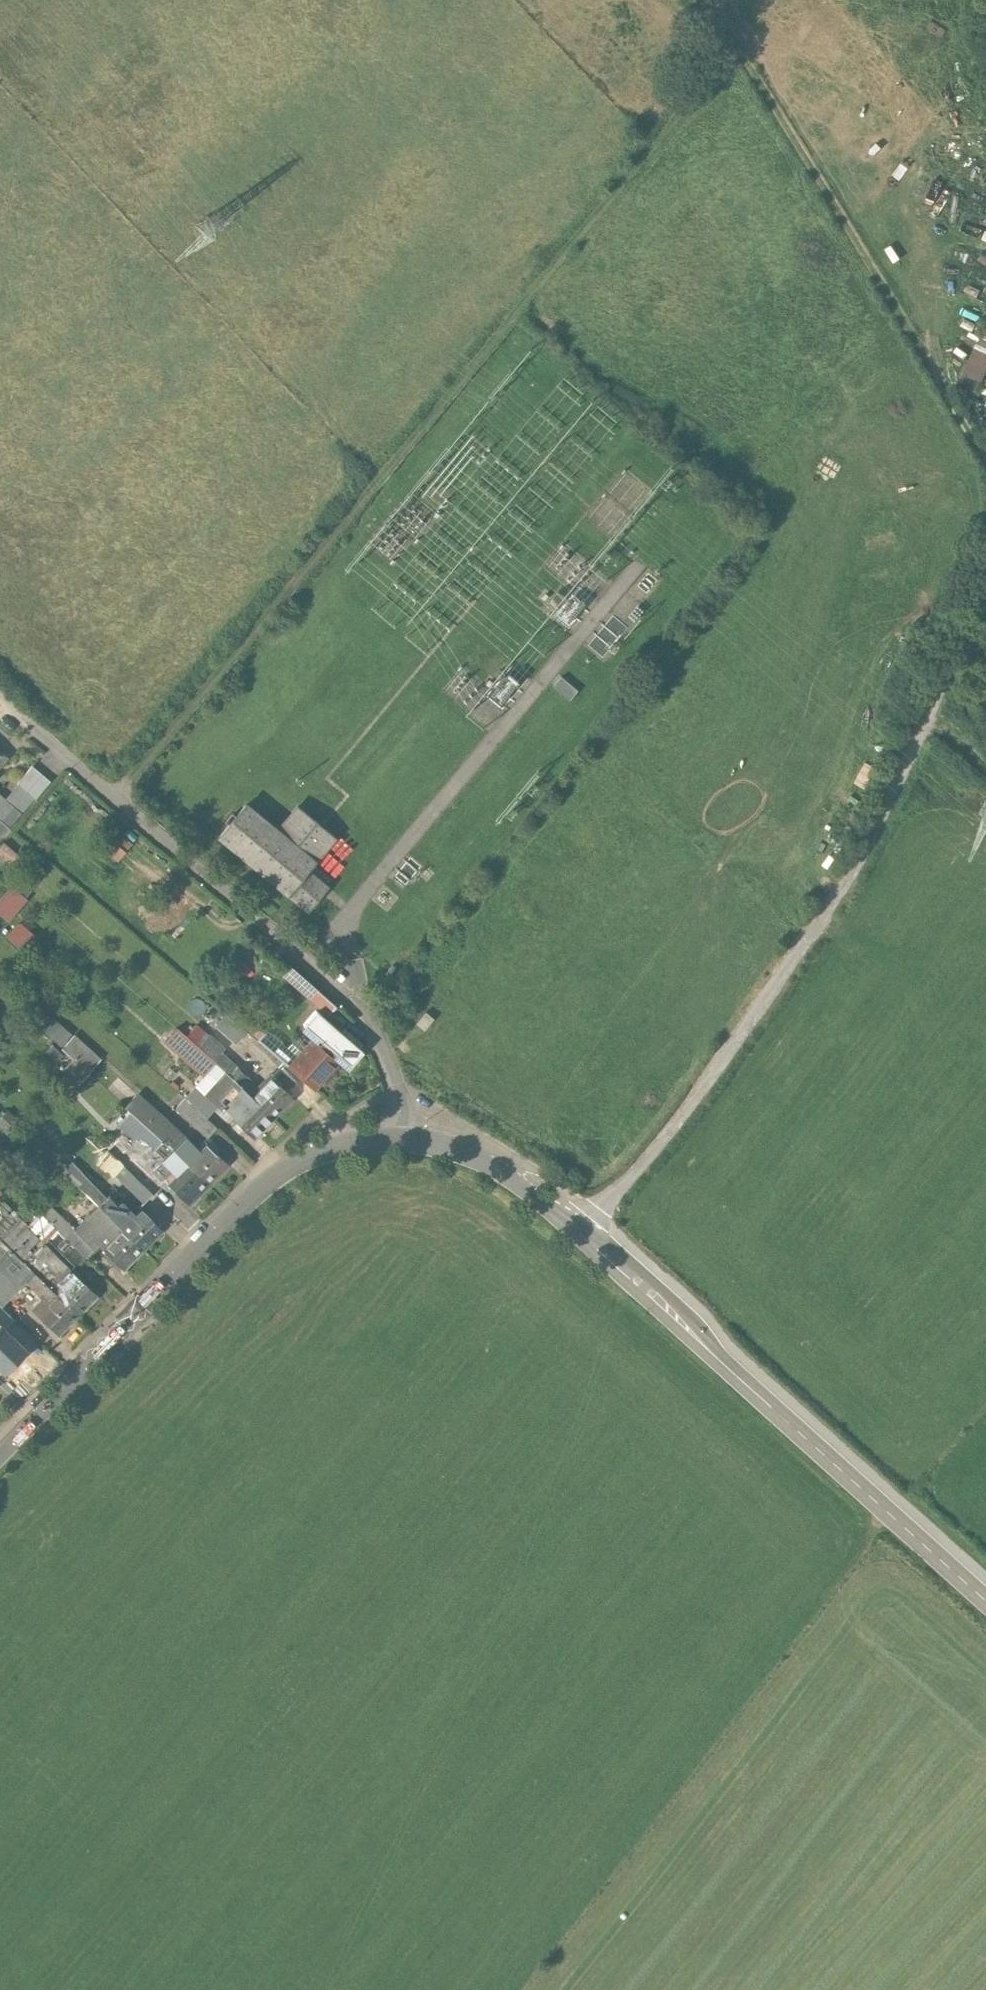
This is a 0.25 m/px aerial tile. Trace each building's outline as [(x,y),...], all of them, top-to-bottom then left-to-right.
[(954,388),(973,395),(985,363),(985,321),(981,319),(954,388)] [(578,693),(559,678),(553,685),(572,700),(578,693)] [(32,766),(17,784),(34,798),(49,780),(32,766)] [(0,794),(0,838),(34,798),(17,784),(5,799),(0,794)] [(246,802),(218,836),(308,911),(328,887),(308,871),(335,838),(297,806),(278,829),(246,802)] [(101,845),(114,859),(131,844),(118,830),(101,845)] [(27,900),(13,887),(0,902),(0,913),(9,921),(27,900)] [(392,965),(385,974),(389,977),(396,968),(392,965)] [(336,1006),(291,967),(283,976),(328,1015),(336,1006)] [(342,1034),(315,1011),(303,1025),(323,1042),(319,1046),(330,1055),(334,1052),(350,1066),(362,1052),(359,1049),(363,1045),(345,1030),(342,1034)] [(246,1031),(226,1015),(215,1027),(235,1044),(246,1031)] [(61,1045),(70,1034),(52,1018),(42,1030),(61,1045)] [(214,1061),(198,1047),(177,1029),(165,1043),(201,1075),(214,1061)] [(312,1040),(298,1056),(268,1029),(258,1041),(313,1089),(315,1087),(338,1062),(330,1055),(319,1046),(312,1040)] [(100,1059),(73,1035),(61,1049),(72,1059),(87,1072),(100,1059)] [(236,1066),(221,1053),(224,1049),(208,1035),(198,1047),(214,1061),(224,1070),(228,1074),(236,1066)] [(63,1055),(52,1046),(45,1053),(56,1063),(63,1055)] [(87,1072),(72,1059),(62,1070),(77,1084),(88,1073),(87,1072)] [(246,1075),(236,1066),(228,1074),(238,1083),(246,1075)] [(238,1083),(228,1074),(224,1070),(204,1094),(217,1107),(221,1111),(224,1108),(232,1116),(232,1117),(252,1138),(272,1118),(249,1095),(238,1083)] [(257,1086),(246,1075),(238,1083),(249,1095),(257,1086)] [(292,1098),(268,1075),(257,1086),(249,1095),(272,1118),(292,1098)] [(204,1094),(196,1087),(186,1097),(191,1103),(207,1117),(217,1107),(204,1094)] [(183,1137),(137,1094),(126,1106),(133,1112),(163,1140),(165,1142),(172,1149),(183,1137)] [(207,1117),(191,1103),(186,1097),(176,1108),(207,1137),(217,1127),(207,1117)] [(8,1112),(0,1120),(0,1126),(6,1133),(17,1122),(8,1112)] [(163,1140),(133,1112),(120,1125),(135,1139),(139,1134),(155,1149),(163,1140)] [(195,1148),(183,1137),(172,1149),(184,1160),(195,1148)] [(165,1142),(163,1140),(155,1149),(163,1157),(175,1168),(184,1160),(172,1149),(165,1142)] [(227,1164),(203,1140),(195,1148),(184,1160),(208,1183),(227,1164)] [(148,1172),(116,1141),(107,1151),(112,1155),(151,1193),(164,1180),(152,1168),(148,1172)] [(106,1197),(80,1173),(89,1163),(80,1153),(62,1172),(98,1205),(106,1197)] [(151,1193),(112,1155),(104,1164),(142,1202),(151,1193)] [(208,1183),(184,1160),(175,1168),(163,1157),(152,1168),(164,1180),(187,1204),(208,1183)] [(115,1206),(106,1197),(98,1205),(121,1228),(129,1220),(127,1218),(115,1206)] [(0,1198),(0,1240),(23,1262),(42,1242),(46,1238),(31,1223),(30,1222),(27,1225),(0,1198)] [(132,1213),(120,1202),(115,1206),(127,1218),(132,1213)] [(87,1260),(95,1252),(92,1249),(73,1230),(74,1228),(50,1204),(40,1214),(87,1260)] [(121,1228),(98,1205),(74,1228),(73,1230),(92,1249),(97,1244),(123,1269),(142,1249),(121,1228)] [(162,1229),(141,1208),(129,1220),(121,1228),(142,1249),(162,1229)] [(77,1269),(87,1260),(40,1214),(31,1223),(46,1238),(47,1239),(77,1269)] [(25,1280),(24,1279),(32,1271),(23,1262),(0,1240),(0,1306),(25,1280)] [(70,1269),(42,1242),(23,1262),(32,1271),(50,1289),(70,1269)] [(97,1295),(70,1269),(50,1289),(77,1315),(97,1295)] [(50,1289),(32,1271),(24,1279),(25,1280),(42,1297),(31,1309),(57,1335),(77,1315),(50,1289)] [(0,1306),(0,1325),(10,1315),(0,1306)] [(36,1361),(11,1336),(0,1347),(0,1379),(9,1388),(36,1361)]
